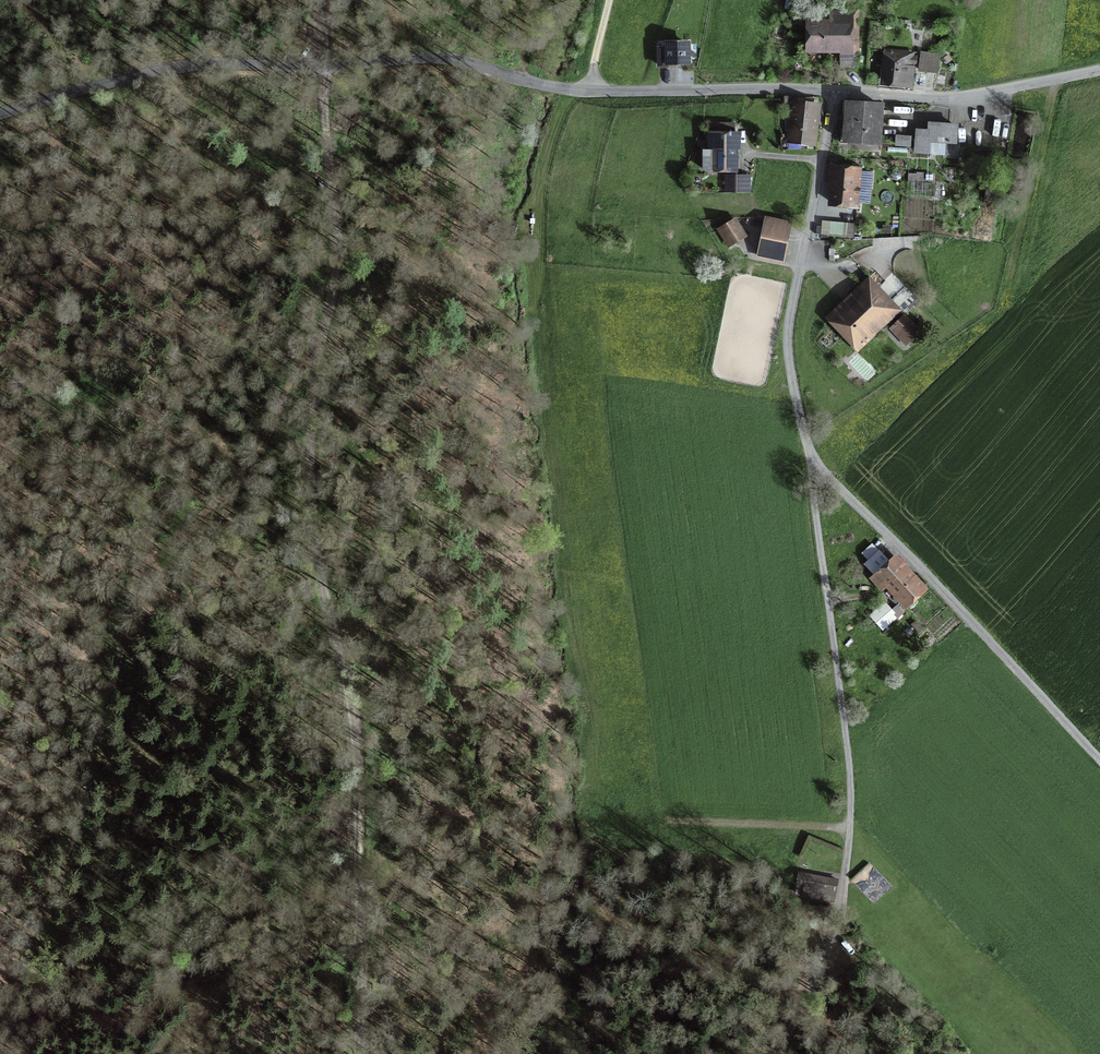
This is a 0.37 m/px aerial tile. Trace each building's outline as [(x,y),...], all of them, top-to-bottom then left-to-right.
[(848,11),(848,4),(831,5),(831,11),(830,11),(830,23),(810,24),(810,48),(841,48),(840,68),(855,68),(855,58),(858,58),(858,10),(848,11)] [(686,35),(689,22),(672,19),(670,31),(686,35)] [(659,66),(677,65),(677,62),(688,62),(687,44),(667,44),(667,49),(659,49),(659,66)] [(916,64),(917,57),(914,56),(914,54),(890,51),(886,82),(911,85),(913,67),(912,67),(913,64),(916,64)] [(937,71),(938,56),(923,55),(921,70),(937,71)] [(817,116),(818,105),(790,102),(787,129),(789,129),(788,140),(815,143),(817,126),(812,125),(813,116),(817,116)] [(878,142),(881,105),(848,103),(846,130),(842,129),(841,142),(846,143),(846,140),(878,142)] [(733,169),(733,124),(708,123),(708,150),(704,150),(703,169),(733,169)] [(956,143),(957,127),(930,125),(929,136),(916,135),(915,151),(928,152),(929,141),(944,142),(943,157),(959,158),(959,143),(956,143)] [(909,145),(910,137),(897,136),(896,144),(909,145)] [(857,205),(861,166),(844,164),(843,169),(836,168),(832,203),(857,205)] [(749,191),(749,176),(725,175),(725,191),(749,191)] [(784,252),(790,224),(765,218),(758,255),(769,258),(771,249),(784,252)] [(731,242),(741,235),(733,222),(723,229),(731,242)] [(844,224),(829,223),(828,237),(844,237),(844,224)] [(894,313),(874,293),(879,288),(868,277),(850,294),(858,302),(849,310),(844,305),(832,316),(860,346),(872,334),(866,328),(875,319),(880,326),(894,313)] [(907,344),(919,331),(904,315),(891,327),(907,344)] [(889,563),(879,552),(866,564),(876,575),(872,578),(881,587),(888,581),(907,602),(922,588),(908,574),(911,571),(908,567),(905,570),(894,558),(889,563)] [(881,625),(894,614),(887,606),(874,616),(881,625)] [(833,899),(836,879),(814,876),(811,895),(833,899)]
